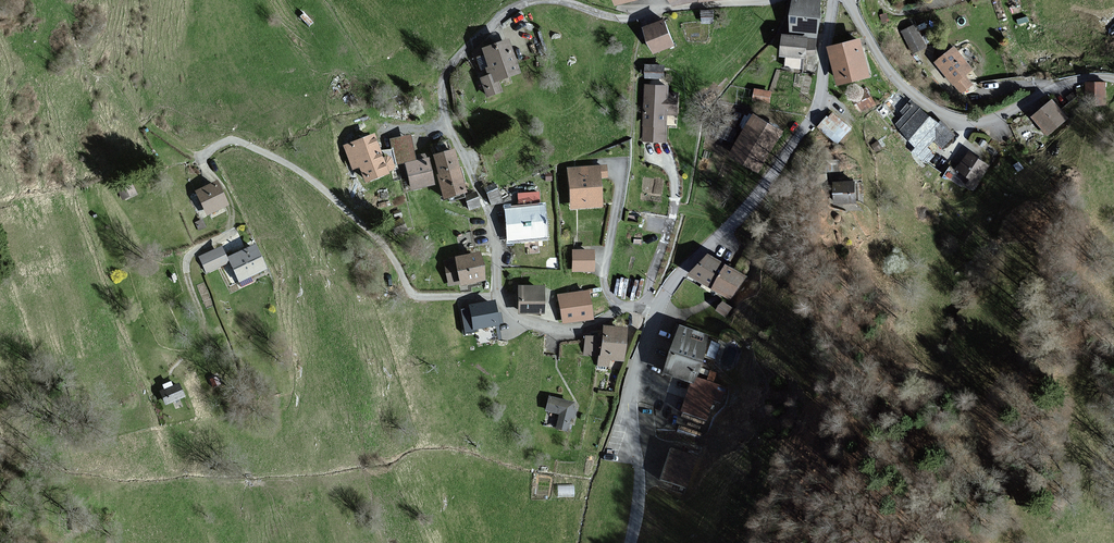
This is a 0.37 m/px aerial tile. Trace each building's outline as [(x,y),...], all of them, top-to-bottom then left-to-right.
[(821,0),(793,0),(790,30),(808,32),(807,36),(817,37),(821,0)] [(674,45),(662,20),(643,29),(655,54),(674,45)] [(926,46),(915,25),(902,32),(913,53),(926,46)] [(815,56),(816,40),(808,40),(808,37),(782,35),(780,56),(806,58),(806,55),(815,56)] [(870,75),(859,38),(828,47),(839,84),(870,75)] [(517,74),(504,41),(481,50),(480,48),(472,51),(480,70),(483,69),(485,76),(478,78),(485,98),(500,93),(496,82),(517,74)] [(972,69),(954,47),(935,62),(961,93),(972,84),(965,75),(972,69)] [(665,79),(665,65),(645,64),(644,78),(665,79)] [(1105,83),(1086,83),(1086,104),(1105,104),(1105,83)] [(668,92),(669,86),(645,85),(643,141),(666,142),(666,126),(677,127),(678,93),(668,92)] [(770,92),(755,89),(753,101),(769,103),(770,92)] [(877,106),(867,89),(850,99),(860,116),(877,106)] [(957,136),(941,121),(938,124),(913,100),(903,111),(906,114),(895,125),(918,146),(912,152),(927,166),(939,153),(930,145),(936,139),(945,148),(957,136)] [(1069,119),(1053,100),(1033,118),(1049,137),(1069,119)] [(851,129),(833,113),(829,118),(827,116),(817,126),(837,144),(851,129)] [(783,132),(753,115),(729,158),(759,175),(783,132)] [(379,160),(371,136),(342,146),(350,171),(358,169),(363,184),(386,176),(385,173),(393,170),(388,156),(379,160)] [(462,193),(451,151),(431,157),(442,199),(462,193)] [(973,188),(988,165),(968,151),(956,170),(967,177),(964,182),(973,188)] [(431,187),(425,160),(402,165),(408,192),(431,187)] [(606,179),(605,166),(566,169),(569,208),(601,206),(599,179),(606,179)] [(856,202),(854,181),(833,182),(834,204),(856,202)] [(225,205),(214,182),(194,192),(206,215),(225,205)] [(500,200),(492,184),(483,189),(491,205),(500,200)] [(478,207),(473,193),(464,196),(468,210),(478,207)] [(543,239),(541,207),(538,207),(537,193),(517,195),(518,209),(504,210),(506,242),(543,239)] [(263,270),(251,246),(226,258),(237,282),(263,270)] [(227,263),(219,247),(198,258),(205,274),(227,263)] [(592,251),(570,251),(570,272),(591,273),(592,251)] [(481,282),(476,255),(451,259),(452,261),(444,262),(448,286),(458,284),(458,286),(481,282)] [(745,277),(708,255),(688,276),(731,301),(745,277)] [(539,316),(540,287),(517,286),(516,315),(539,316)] [(587,291),(556,296),(560,324),(591,320),(587,291)] [(493,315),(491,302),(466,306),(467,310),(461,311),(465,333),(476,331),(478,344),(500,339),(497,324),(502,323),(500,313),(493,315)] [(733,310),(724,302),(717,310),(726,318),(733,310)] [(625,330),(601,327),(597,366),(609,367),(609,361),(622,363),(625,330)] [(704,338),(676,328),(660,374),(688,383),(704,338)] [(726,391),(692,379),(680,412),(707,421),(714,401),(721,403),(726,391)] [(182,398),(176,386),(176,385),(158,393),(164,406),(182,398)] [(574,403),(547,397),(544,411),(557,414),(555,424),(557,425),(556,429),(567,431),(570,419),(574,419),(576,409),(572,408),(574,403)] [(696,459),(667,450),(657,480),(686,490),(696,459)]
